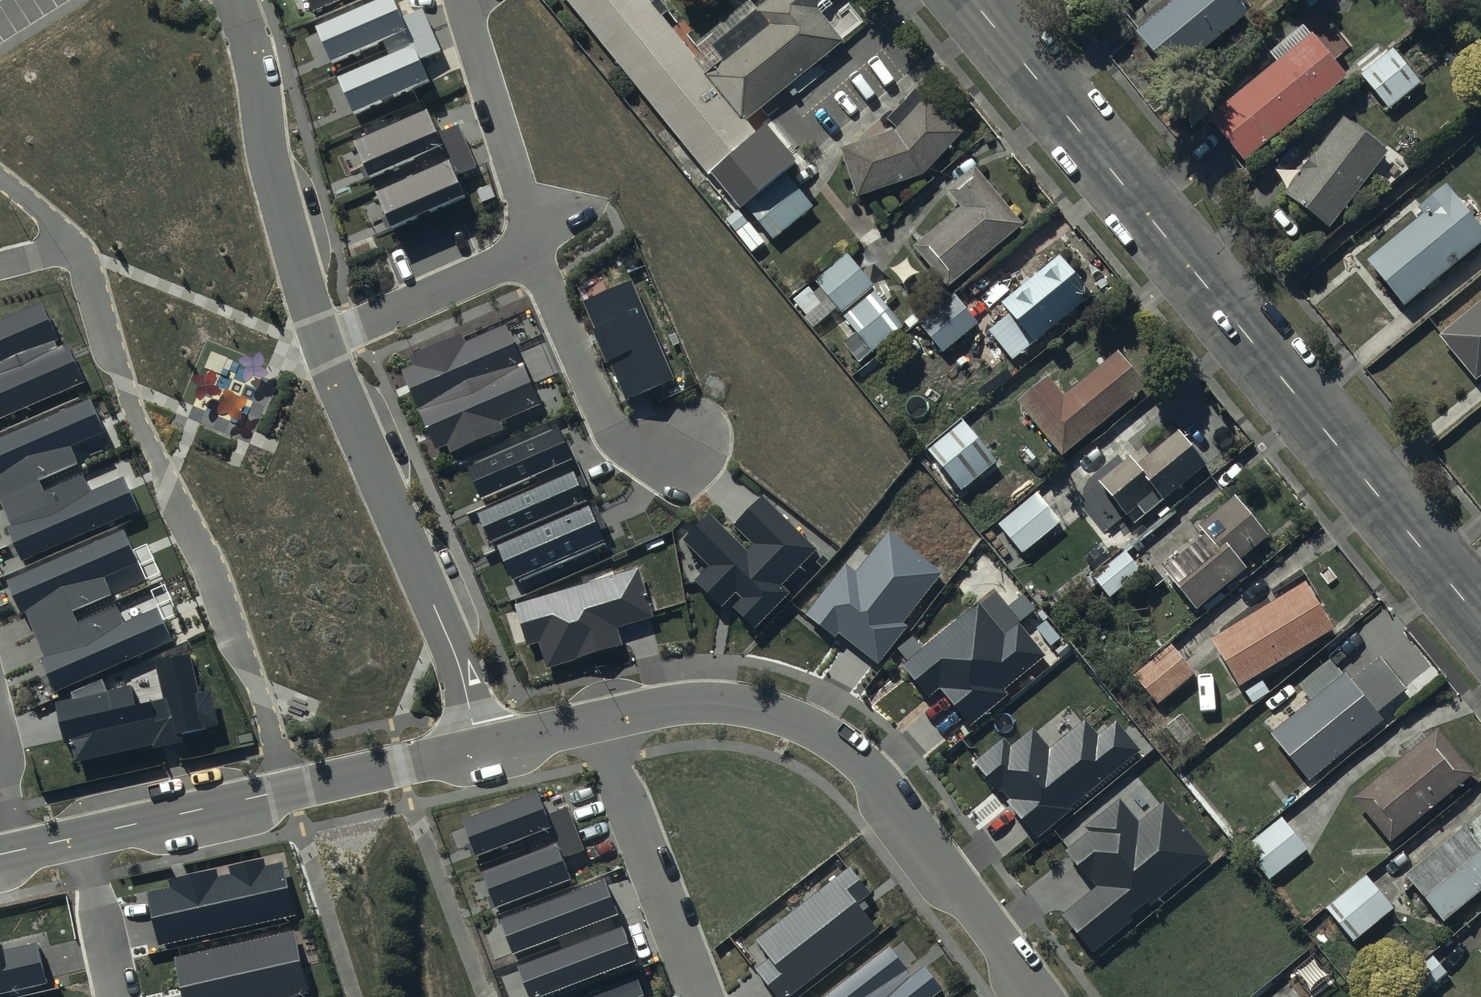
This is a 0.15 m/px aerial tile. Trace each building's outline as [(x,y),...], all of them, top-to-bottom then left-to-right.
[(313,10),(336,0),(309,0),(313,10)] [(315,26),(330,60),(382,38),(389,54),(338,77),(353,114),(430,81),(420,60),(441,51),(423,9),(402,18),(394,0),(374,0),(315,26)] [(712,183),(717,179),(726,189),(718,196),(735,214),(782,173),(745,126),(845,47),(819,11),(834,0),(772,0),(758,12),(753,5),(691,57),(645,0),(564,0),(712,183)] [(1238,0),(1170,0),(1134,29),(1170,72),(1246,10),(1238,0)] [(1246,160),(1347,75),(1302,22),(1268,51),(1276,61),(1209,117),(1246,160)] [(1391,47),(1359,73),(1388,108),(1420,82),(1391,47)] [(895,135),(841,152),(857,201),(924,179),(963,136),(926,102),(929,99),(919,90),(888,124),(898,132),(895,135)] [(1388,149),(1343,114),(1283,191),(1328,226),(1388,149)] [(429,116),(359,146),(367,166),(371,164),(376,176),(421,157),(429,176),(379,197),(388,218),(392,216),(397,226),(465,197),(457,177),(475,169),(458,129),(438,137),(429,116)] [(977,168),(947,192),(965,213),(917,252),(949,291),(1026,228),(977,168)] [(773,243),(813,208),(786,176),(745,209),(773,243)] [(1423,212),(1366,259),(1406,306),(1480,243),(1480,227),(1446,186),(1420,208),(1423,212)] [(842,315),(874,288),(847,256),(816,282),(842,315)] [(1011,317),(989,333),(1013,364),(1093,300),(1060,258),(1002,305),(1011,317)] [(632,279),(582,301),(594,328),(592,329),(606,361),(609,359),(627,399),(675,378),(632,279)] [(814,296),(809,289),(794,302),(807,318),(827,302),(819,292),(814,296)] [(904,330),(875,293),(843,318),(857,336),(844,346),(860,366),(904,330)] [(1438,334),(1474,379),(1480,374),(1480,299),(1438,334)] [(944,356),(978,326),(956,300),(921,329),(944,356)] [(0,319),(0,419),(83,381),(66,343),(56,347),(54,341),(58,339),(41,301),(0,319)] [(462,334),(410,357),(413,365),(402,370),(436,448),(446,444),(450,452),(504,429),(501,422),(541,404),(506,324),(466,342),(462,334)] [(1048,381),(1018,404),(1063,461),(1149,391),(1118,355),(1065,400),(1048,381)] [(0,438),(0,502),(10,525),(7,527),(22,560),(137,510),(122,478),(90,492),(82,475),(44,491),(39,479),(78,463),(70,447),(102,433),(88,400),(0,438)] [(998,466),(962,423),(927,452),(962,495),(998,466)] [(468,468),(482,499),(572,459),(558,427),(468,468)] [(1130,460),(1100,484),(1135,527),(1208,468),(1180,434),(1137,469),(1130,460)] [(573,471),(478,513),(490,540),(585,499),(573,471)] [(1061,526),(1038,496),(999,527),(1023,557),(1061,526)] [(1236,497),(1198,529),(1206,539),(1164,572),(1197,612),(1247,572),(1240,564),(1271,539),(1236,497)] [(701,577),(690,589),(692,617),(726,615),(728,643),(751,642),(788,602),(778,593),(813,555),(752,499),(723,531),(746,552),(738,560),(701,525),(675,553),(701,577)] [(499,544),(515,582),(605,542),(589,504),(499,544)] [(943,572),(889,530),(856,571),(846,564),(806,614),(835,637),(838,633),(878,664),(908,626),(904,622),(943,572)] [(122,531),(7,581),(22,614),(25,613),(44,657),(41,658),(56,691),(170,642),(156,609),(124,623),(116,606),(78,623),(73,611),(112,594),(104,578),(136,564),(122,531)] [(1142,574),(1127,554),(1082,585),(1089,593),(1098,587),(1110,601),(1142,574)] [(639,567),(514,604),(526,645),(540,641),(548,668),(622,645),(617,628),(654,616),(639,567)] [(1334,633),(1302,585),(1210,643),(1239,691),(1334,633)] [(941,688),(971,724),(1008,694),(1004,689),(1046,655),(992,589),(899,665),(927,699),(941,688)] [(1196,676),(1172,646),(1134,677),(1158,708),(1196,676)] [(199,692),(190,653),(153,661),(160,696),(138,701),(134,683),(54,701),(64,743),(72,742),(76,760),(153,743),(153,746),(181,740),(179,732),(217,724),(210,689),(199,692)] [(1345,677),(1268,737),(1308,784),(1382,722),(1345,677)] [(1199,736),(1184,716),(1164,728),(1180,750),(1199,736)] [(952,771),(1016,852),(1129,764),(1104,731),(1091,749),(1074,728),(1041,754),(1023,732),(1000,749),(992,739),(952,771)] [(1437,732),(1353,800),(1389,847),(1474,776),(1437,732)] [(546,815),(538,792),(463,820),(476,855),(524,837),(530,855),(483,873),(497,909),(573,880),(564,858),(585,850),(569,806),(546,815)] [(1077,900),(1051,922),(1083,960),(1198,866),(1155,815),(1130,835),(1111,811),(1047,864),(1077,900)] [(1404,877),(1443,926),(1480,895),(1480,816),(1404,877)] [(1307,851),(1281,819),(1243,848),(1269,881),(1307,851)] [(170,888),(147,893),(159,946),(297,915),(285,861),(266,865),(264,858),(228,866),(230,874),(218,876),(217,870),(168,880),(170,888)] [(849,866),(754,940),(768,959),(755,969),(776,996),(789,996),(876,930),(857,904),(871,893),(849,866)] [(1364,877),(1324,910),(1352,944),(1393,911),(1364,877)] [(500,919),(513,954),(556,937),(561,949),(517,965),(530,996),(537,996),(634,960),(621,927),(615,929),(610,916),(619,913),(605,878),(500,919)] [(175,958),(184,996),(291,996),(308,993),(294,931),(175,958)] [(47,982),(38,942),(0,951),(0,993),(47,982)] [(889,948),(827,996),(933,996),(942,990),(924,967),(911,977),(889,948)] [(1447,978),(1432,956),(1383,996),(1424,996),(1447,978)] [(637,978),(586,996),(645,996),(637,978)]
